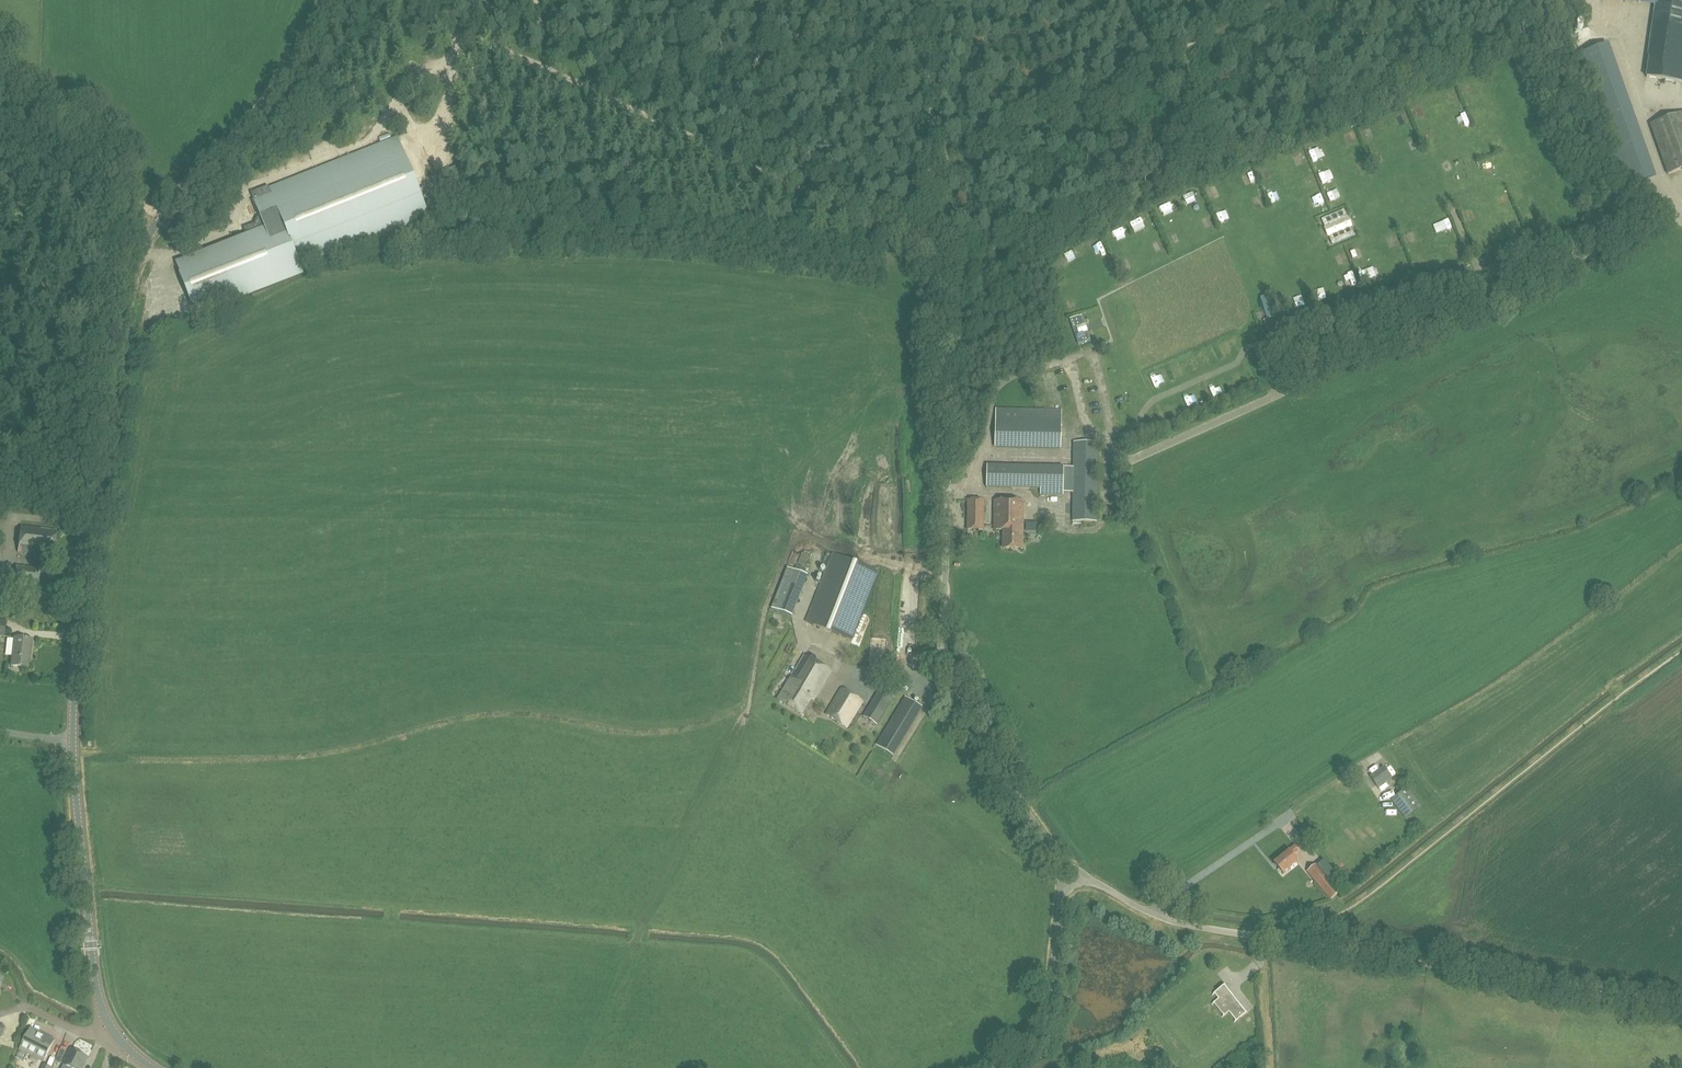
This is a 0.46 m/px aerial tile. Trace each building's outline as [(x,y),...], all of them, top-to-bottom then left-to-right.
[(1656,6),(1653,22),(1645,77),(1681,82),(1681,0),(1617,0),(1656,6)] [(1638,46),(1647,44),(1646,37),(1637,39),(1638,46)] [(1600,47),(1579,55),(1626,189),(1648,181),(1600,47)] [(1668,174),(1681,169),(1681,113),(1650,125),(1668,174)] [(1470,131),(1475,129),(1470,115),(1464,118),(1470,131)] [(427,211),(407,162),(397,136),(269,188),(268,187),(251,193),(254,200),(253,201),(259,216),(255,224),(244,228),(246,234),(178,261),(199,313),(302,273),(300,268),(427,211)] [(1502,142),(1494,145),(1499,155),(1506,151),(1502,142)] [(1306,152),(1296,156),(1302,169),(1312,165),(1306,152)] [(1659,174),(1650,179),(1653,185),(1662,181),(1659,174)] [(1216,190),(1210,192),(1214,206),(1220,204),(1216,190)] [(1192,209),(1202,204),(1196,193),(1186,198),(1192,209)] [(1276,193),(1270,195),(1275,206),(1281,203),(1276,193)] [(1506,210),(1515,206),(1510,194),(1501,198),(1506,210)] [(1325,195),(1315,198),(1319,209),(1329,206),(1325,195)] [(1261,210),(1270,206),(1266,197),(1257,201),(1261,210)] [(1344,210),(1322,219),(1325,227),(1324,228),(1328,237),(1329,236),(1332,245),(1354,235),(1351,227),(1352,227),(1348,218),(1347,218),(1344,210)] [(1231,225),(1231,215),(1222,215),(1222,225),(1231,225)] [(1134,226),(1138,233),(1148,227),(1144,220),(1134,226)] [(1126,231),(1117,235),(1121,245),(1130,240),(1126,231)] [(1407,237),(1410,247),(1416,245),(1413,235),(1407,237)] [(1156,245),(1159,255),(1169,253),(1167,242),(1156,245)] [(1346,268),(1353,266),(1349,253),(1343,254),(1346,268)] [(1070,317),(1076,336),(1078,344),(1088,340),(1080,314),(1070,317)] [(1285,390),(1286,399),(1296,399),(1296,389),(1285,390)] [(1061,449),(1061,442),(1062,417),(1044,416),(1044,409),(1026,409),(1026,415),(1021,415),(1021,409),(996,409),(995,447),(1061,449)] [(1073,442),(1073,521),(1075,521),(1075,522),(1074,522),(1074,523),(1074,524),(1075,525),(1076,525),(1077,525),(1078,525),(1078,524),(1078,523),(1078,522),(1077,521),(1097,522),(1098,442),(1073,442)] [(1064,466),(987,464),(986,488),(1040,489),(1040,496),(1063,496),(1064,466)] [(983,529),(984,501),(968,501),(967,529),(983,529)] [(1023,530),(1023,502),(995,501),(994,530),(1003,530),(1003,548),(1021,549),(1021,530),(1023,530)] [(53,555),(56,531),(41,529),(41,528),(21,526),(18,552),(38,554),(53,555)] [(806,622),(852,640),(879,571),(832,553),(806,622)] [(800,565),(810,567),(812,557),(802,555),(800,565)] [(38,587),(40,568),(16,565),(14,585),(38,587)] [(807,575),(787,567),(771,608),(792,616),(807,575)] [(28,667),(31,639),(14,637),(11,665),(28,667)] [(803,716),(831,671),(805,655),(791,678),(777,700),(803,716)] [(846,727),(862,701),(841,688),(825,714),(846,727)] [(877,725),(895,696),(880,688),(862,717),(877,725)] [(922,707),(905,696),(876,745),(893,755),(922,707)] [(1374,769),(1384,764),(1383,760),(1372,764),(1374,769)] [(1388,765),(1394,774),(1398,771),(1392,763),(1388,765)] [(1370,776),(1378,788),(1392,778),(1383,766),(1370,776)] [(1396,790),(1401,787),(1396,779),(1391,782),(1396,790)] [(1392,799),(1406,818),(1421,807),(1407,788),(1392,799)] [(1299,851),(1295,845),(1273,863),(1283,874),(1298,862),(1293,855),(1299,851)] [(1330,899),(1339,893),(1316,864),(1307,871),(1330,899)] [(1238,1019),(1239,1018),(1246,1013),(1224,985),(1214,993),(1218,999),(1214,1003),(1224,1015),(1229,1012),(1236,1021),(1238,1019)] [(31,1028),(24,1042),(19,1050),(43,1062),(54,1040),(31,1028)] [(88,1057),(71,1048),(63,1064),(65,1065),(63,1067),(83,1067),(88,1057)] [(57,1062),(60,1052),(54,1050),(51,1061),(57,1062)]
